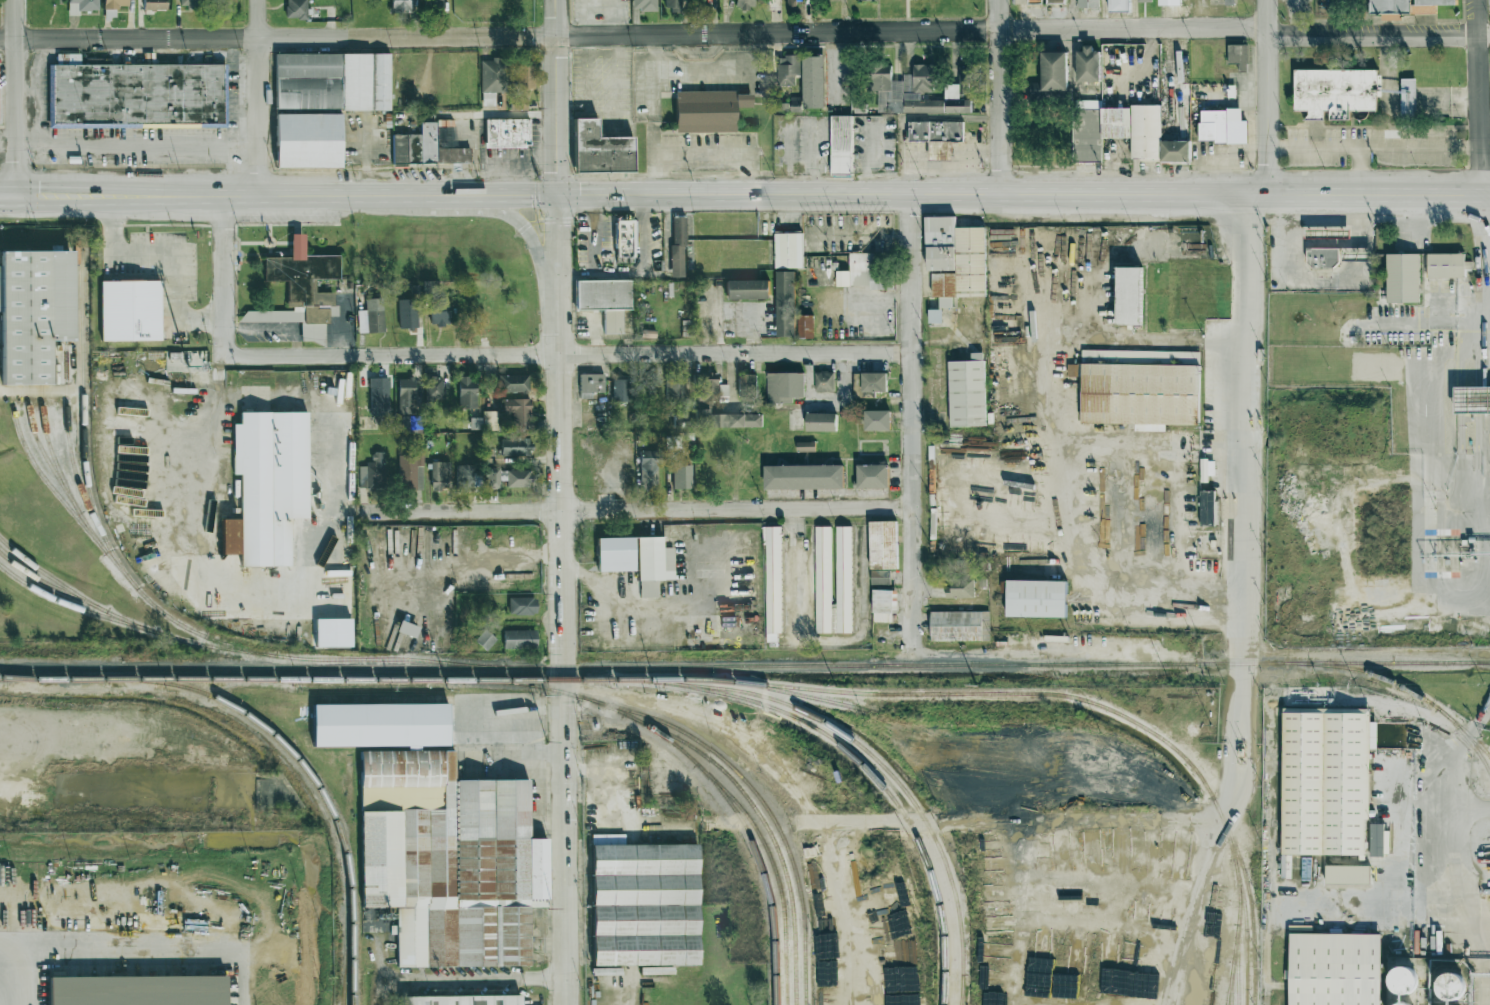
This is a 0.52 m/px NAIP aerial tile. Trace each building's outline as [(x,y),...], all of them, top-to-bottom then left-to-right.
[(70,15),(79,16),(79,10),(98,11),(98,0),(70,0),(70,15)] [(103,9),(119,9),(119,6),(128,6),(128,0),(104,0),(103,9)] [(167,0),(144,0),(144,10),(167,10),(167,0)] [(180,8),(201,8),(201,0),(180,0),(180,8)] [(286,19),(307,19),(307,0),(286,0),(286,19)] [(412,0),(393,0),(393,11),(412,11),(412,0)] [(427,11),(442,11),(443,0),(428,0),(427,11)] [(633,11),(656,10),(656,0),(632,0),(633,11)] [(665,11),(680,11),(680,0),(665,0),(665,11)] [(735,8),(753,8),(754,0),(735,0),(735,8)] [(1099,0),(1077,0),(1078,8),(1099,8),(1099,0)] [(1110,11),(1130,12),(1130,0),(1111,0),(1110,11)] [(1371,14),(1382,14),(1382,20),(1402,20),(1402,14),(1412,14),(1412,0),(1371,0),(1371,14)] [(1457,0),(1415,0),(1415,14),(1436,14),(1436,5),(1457,5),(1457,0)] [(1248,45),(1228,44),(1228,64),(1238,64),(1238,72),(1247,72),(1248,45)] [(1078,82),(1101,81),(1100,48),(1077,49),(1078,82)] [(1067,92),(1067,52),(1042,52),(1042,83),(1029,83),(1029,92),(1067,92)] [(373,110),(341,111),(340,55),(372,54),(373,110)] [(372,54),(388,54),(389,110),(373,110),(372,54)] [(341,111),(276,111),(275,55),(340,55),(341,111)] [(802,56),(778,55),(778,85),(795,85),(795,75),(801,75),(802,56)] [(824,55),(803,56),(804,108),(825,108),(824,55)] [(481,60),(482,106),(495,105),(495,93),(507,93),(507,60),(481,60)] [(534,89),(535,61),(516,61),(515,89),(534,89)] [(876,113),(944,113),(944,100),(927,100),(927,93),(935,93),(935,64),(913,64),(913,74),(903,74),(903,80),(891,80),(891,63),(876,63),(876,113)] [(46,65),(226,64),(227,127),(47,129),(46,65)] [(972,112),(972,99),(965,100),(964,86),(981,85),(981,65),(959,65),(959,84),(945,84),(946,113),(972,112)] [(1294,111),(1308,111),(1308,119),(1324,119),(1324,112),(1330,112),(1330,120),(1350,120),(1350,111),(1378,111),(1378,71),(1294,69),(1294,111)] [(1190,161),(1191,84),(1181,84),(1182,77),(1160,76),(1160,107),(1102,106),(1102,101),(1074,101),(1073,162),(1102,162),(1102,138),(1131,138),(1131,160),(1190,161)] [(1416,79),(1401,79),(1400,115),(1415,116),(1416,79)] [(675,92),(734,92),(734,96),(752,96),(752,108),(734,108),(735,132),(675,132),(675,92)] [(510,111),(527,110),(527,98),(510,98),(510,111)] [(1247,120),(1242,120),(1241,110),(1199,110),(1200,143),(1247,142),(1247,120)] [(275,115),(341,115),(341,169),(276,169),(275,115)] [(853,116),(832,115),(831,174),(852,175),(853,116)] [(484,143),(484,119),(529,119),(529,147),(525,147),(525,149),(483,149),(483,143),(484,143)] [(574,121),(597,121),(597,139),(633,139),(633,174),(574,174),(574,121)] [(471,148),(436,148),(435,122),(420,122),(420,134),(393,134),(393,164),(471,164),(471,148)] [(986,296),(985,227),(955,227),(955,217),(926,217),(926,272),(932,272),(932,296),(940,296),(940,308),(953,308),(953,297),(986,296)] [(683,245),(683,275),(670,275),(670,244),(672,244),(672,218),(685,218),(685,245),(683,245)] [(616,219),(633,219),(633,256),(616,256),(616,219)] [(802,233),(775,233),(776,268),(803,268),(802,233)] [(243,323),(329,322),(329,316),(338,316),(338,306),(334,306),(333,292),(316,292),(316,280),(339,279),(339,255),(305,256),(304,234),(291,234),(291,257),(264,258),(264,281),(287,281),(288,310),(243,310),(243,323)] [(1339,248),(1307,248),(1306,267),(1339,268),(1339,248)] [(51,341),(74,340),(73,251),(1,251),(1,266),(0,266),(0,311),(2,311),(2,384),(51,384),(51,341)] [(850,272),(869,271),(870,289),(884,289),(883,253),(850,253),(850,272)] [(1464,253),(1423,254),(1423,265),(1428,265),(1428,278),(1465,277),(1464,253)] [(1419,254),(1386,254),(1387,303),(1420,303),(1419,254)] [(1143,267),(1118,267),(1117,325),(1141,325),(1143,267)] [(795,271),(777,271),(778,337),(796,336),(795,271)] [(849,271),(836,271),(837,287),(850,286),(849,271)] [(576,278),(631,278),(631,308),(622,308),(622,331),(603,331),(603,308),(576,308),(576,278)] [(161,280),(100,281),(101,341),(161,340),(161,280)] [(770,280),(726,280),(726,300),(770,299),(770,280)] [(449,325),(449,298),(430,298),(430,325),(449,325)] [(399,329),(417,328),(417,299),(399,299),(399,329)] [(384,332),(383,309),(358,310),(358,333),(384,332)] [(942,309),(928,310),(929,323),(943,323),(942,309)] [(814,315),(798,315),(797,338),(813,339),(814,315)] [(1199,425),(1200,352),(1141,351),(1141,358),(1152,358),(1152,364),(1131,364),(1131,351),(1083,350),(1081,423),(1199,425)] [(948,361),(950,427),(986,426),(984,352),(971,353),(971,361),(948,361)] [(834,372),(814,372),(815,392),(834,391),(834,372)] [(887,373),(862,372),(862,392),(887,392),(887,373)] [(684,373),(666,373),(666,405),(684,404),(684,373)] [(804,373),(767,373),(767,404),(792,404),(792,398),(804,397),(804,373)] [(501,375),(501,393),(529,392),(528,374),(501,375)] [(604,374),(580,374),(580,399),(592,398),(592,393),(604,392),(604,374)] [(756,374),(738,374),(739,399),(757,399),(756,374)] [(459,409),(476,408),(475,376),(458,377),(459,409)] [(424,377),(425,400),(443,400),(442,377),(424,377)] [(369,378),(370,416),(389,415),(388,378),(369,378)] [(415,414),(414,378),(397,379),(398,414),(415,414)] [(612,379),(613,402),(629,402),(628,379),(612,379)] [(1454,387),(1455,414),(1489,413),(1489,387),(1454,387)] [(502,399),(503,416),(512,416),(512,430),(535,429),(535,417),(531,417),(530,399),(502,399)] [(762,428),(762,414),(709,414),(709,409),(695,409),(695,427),(762,428)] [(891,410),(865,410),(865,431),(891,431),(891,410)] [(245,411),(312,411),(312,522),(296,522),(296,568),(271,568),(271,581),(245,581),(245,475),(237,475),(237,426),(245,426),(245,411)] [(497,411),(483,412),(484,430),(497,430),(497,411)] [(807,431),(837,432),(837,413),(807,413),(807,431)] [(415,416),(401,416),(401,433),(415,433),(415,416)] [(681,447),(680,435),(666,435),(667,448),(681,447)] [(501,456),(531,456),(530,437),(501,438),(501,456)] [(659,449),(641,449),(640,490),(658,490),(659,449)] [(359,464),(359,488),(384,488),(383,452),(372,452),(372,464),(359,464)] [(422,452),(398,453),(399,490),(423,489),(422,452)] [(450,462),(431,462),(430,488),(449,488),(450,462)] [(889,488),(889,464),(858,465),(858,488),(889,488)] [(481,473),(473,473),(474,465),(457,465),(457,490),(481,490),(481,473)] [(692,488),(691,465),(673,465),(673,489),(692,488)] [(764,489),(844,488),(844,465),(764,466),(764,489)] [(498,489),(499,468),(485,467),(484,489),(498,489)] [(503,487),(531,487),(531,470),(503,471),(503,487)] [(1200,525),(1216,526),(1217,491),(1201,490),(1200,525)] [(239,519),(221,519),(221,555),(240,555),(239,519)] [(871,570),(897,569),(896,521),(869,522),(871,570)] [(816,633),(832,633),(831,526),(815,526),(816,633)] [(851,526),(835,526),(837,633),(853,633),(851,526)] [(781,527),(765,527),(766,633),(782,633),(781,527)] [(634,537),(597,538),(598,572),(635,571),(634,537)] [(674,580),(674,548),(663,548),(663,537),(638,537),(640,598),(658,598),(657,580),(674,580)] [(947,577),(947,598),(974,597),(973,576),(947,577)] [(1067,581),(1007,580),(1006,617),(1066,618),(1067,581)] [(893,622),(893,613),(898,613),(898,590),(873,590),(872,622),(893,622)] [(509,598),(509,615),(537,615),(536,597),(509,598)] [(931,642),(990,641),(989,611),(930,612),(931,642)] [(474,640),(486,651),(496,639),(485,629),(474,640)] [(536,630),(503,630),(504,649),(537,648),(536,630)] [(530,966),(530,907),(547,907),(547,839),(528,839),(528,780),(455,780),(455,748),(448,748),(448,704),(313,704),(313,747),(360,747),(360,787),(362,787),(362,907),(397,907),(397,926),(390,926),(390,935),(397,935),(397,967),(530,966)] [(1283,711),(1281,854),(1365,855),(1365,820),(1369,820),(1370,748),(1377,749),(1377,722),(1370,722),(1370,712),(1283,711)] [(1384,856),(1384,824),(1370,824),(1370,857),(1384,856)] [(699,965),(698,844),(625,844),(625,835),(592,835),(593,966),(699,965)] [(1289,855),(1280,855),(1281,873),(1286,872),(1285,863),(1290,862),(1289,855)] [(891,900),(901,896),(904,904),(910,902),(901,882),(886,889),(891,900)] [(1381,934),(1290,934),(1289,1004),(1381,1004),(1381,934)] [(1394,972),(1404,970),(1411,974),(1414,982),(1411,990),(1405,994),(1397,994),(1391,989),(1389,981),(1391,976),(1394,972)] [(49,977),(49,1004),(226,1004),(226,975),(49,977)] [(1442,978),(1452,976),(1459,980),(1462,988),(1459,996),(1453,1000),(1445,999),(1439,994),(1437,987),(1439,981),(1442,978)] [(520,995),(401,997),(401,1004),(520,1004),(520,995)]
